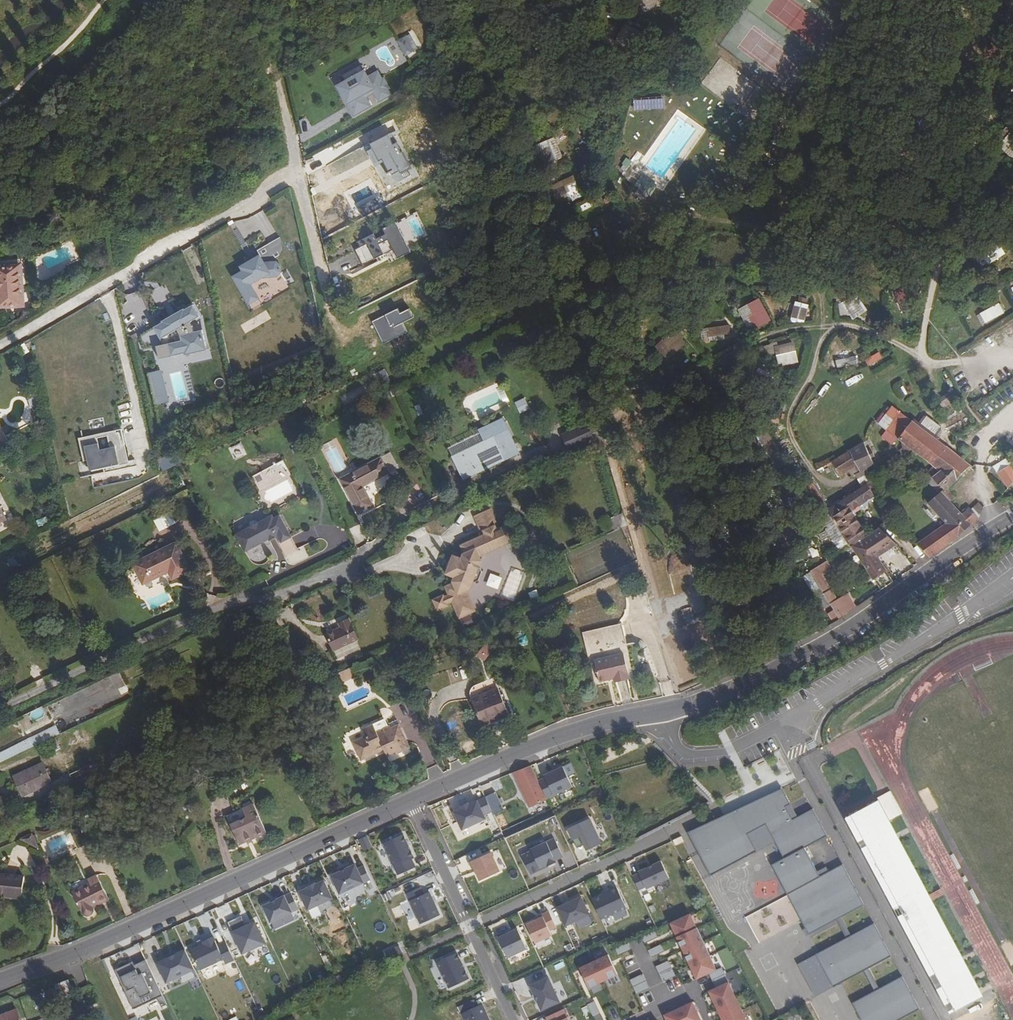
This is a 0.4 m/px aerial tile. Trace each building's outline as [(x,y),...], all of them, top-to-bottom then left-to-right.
[(397,39),(402,56),(416,51),(411,34),(397,39)] [(345,83),(336,88),(352,118),(393,95),(380,71),(367,77),(360,65),(341,76),(345,83)] [(664,109),(664,98),(633,99),(634,111),(664,109)] [(1008,122),(991,142),(1012,160),(1012,125),(1008,122)] [(564,158),(555,136),(539,143),(548,165),(564,158)] [(630,161),(626,158),(621,165),(622,166),(620,169),(623,171),(625,172),(632,162),(630,161)] [(584,195),(574,172),(546,184),(556,207),(584,195)] [(658,186),(642,174),(634,185),(639,189),(648,195),(651,196),(657,188),(658,186)] [(644,201),(648,195),(639,189),(635,195),(644,201)] [(393,224),(350,242),(361,265),(386,254),(389,262),(406,254),(393,224)] [(263,302),(257,285),(288,275),(277,240),(265,244),(262,236),(253,238),(251,232),(244,234),(247,245),(256,242),(261,258),(240,264),(242,273),(237,274),(246,307),(263,302)] [(984,266),(1006,252),(1000,242),(978,256),(984,266)] [(16,281),(18,306),(22,306),(18,265),(13,266),(14,281),(16,281)] [(13,266),(0,267),(0,308),(18,306),(16,281),(14,281),(13,266)] [(853,320),(868,310),(857,293),(842,303),(853,320)] [(771,321),(759,298),(738,309),(749,332),(771,321)] [(804,323),(808,305),(794,302),(790,320),(804,323)] [(1004,313),(999,303),(979,313),(985,323),(1004,313)] [(181,365),(211,358),(201,309),(156,318),(162,346),(154,348),(159,374),(182,369),(181,365)] [(368,322),(381,345),(405,332),(401,323),(410,318),(405,309),(396,314),(393,309),(368,322)] [(731,335),(730,325),(708,327),(708,337),(731,335)] [(672,328),(654,347),(668,360),(686,341),(672,328)] [(798,362),(794,341),(774,346),(778,367),(798,362)] [(773,346),(765,345),(764,353),(772,354),(773,346)] [(882,358),(878,352),(865,359),(869,365),(882,358)] [(859,365),(857,355),(834,359),(836,369),(859,365)] [(153,372),(154,404),(167,403),(165,371),(153,372)] [(512,407),(520,415),(529,405),(521,397),(512,407)] [(898,439),(912,421),(891,405),(878,424),(898,439)] [(925,416),(919,424),(937,439),(943,430),(925,416)] [(945,491),(953,502),(958,497),(948,488),(972,466),(937,439),(919,424),(912,421),(898,439),(939,471),(932,477),(942,488),(945,491)] [(509,443),(513,440),(504,422),(499,424),(509,443)] [(509,443),(499,424),(485,431),(491,444),(461,458),(467,472),(474,468),(476,471),(499,460),(500,463),(520,453),(513,440),(509,443)] [(588,436),(590,435),(587,428),(581,431),(579,426),(563,434),(568,445),(588,436)] [(122,428),(79,438),(87,471),(130,462),(122,428)] [(464,481),(500,463),(499,460),(476,471),(474,468),(467,472),(461,458),(491,444),(485,431),(448,449),(464,481)] [(595,444),(590,435),(588,436),(568,445),(569,448),(581,442),(584,449),(590,446),(595,444)] [(572,455),(584,449),(581,442),(569,448),(572,455)] [(241,443),(229,448),(234,460),(247,454),(241,443)] [(850,452),(858,467),(862,474),(875,467),(863,445),(850,452)] [(176,452),(159,460),(164,472),(182,464),(176,452)] [(858,467),(850,452),(832,463),(841,477),(858,467)] [(354,475),(341,481),(356,514),(371,507),(361,485),(394,470),(388,456),(353,472),(354,475)] [(997,472),(1009,464),(1005,458),(993,466),(997,472)] [(253,474),(259,490),(292,479),(286,462),(253,474)] [(997,472),(1007,488),(1012,482),(1012,470),(1009,464),(997,472)] [(828,509),(829,508),(810,482),(804,485),(802,487),(822,515),(829,510),(828,509)] [(849,508),(852,512),(875,496),(867,485),(844,500),(849,508)] [(958,537),(973,525),(964,514),(953,502),(945,491),(941,494),(929,504),(948,525),(919,545),(930,557),(958,537)] [(849,508),(844,500),(830,509),(829,508),(828,509),(829,510),(834,518),(849,508)] [(973,510),(982,518),(988,512),(981,504),(973,510)] [(867,537),(852,512),(849,508),(834,518),(852,546),(867,537)] [(982,518),(973,510),(971,509),(964,514),(973,525),(982,518)] [(462,560),(453,557),(451,563),(452,564),(450,570),(449,570),(446,576),(455,579),(453,584),(453,585),(446,589),(449,597),(445,599),(444,597),(433,602),(438,613),(449,608),(448,606),(453,604),(460,620),(471,615),(462,595),(467,592),(471,590),(473,584),(475,584),(479,582),(482,574),(481,570),(479,569),(481,562),(479,558),(477,554),(498,544),(493,533),(497,531),(495,528),(498,526),(490,511),(474,518),(482,534),(484,533),(485,536),(461,547),(465,555),(464,556),(462,560)] [(622,513),(608,518),(611,527),(613,526),(615,530),(627,526),(622,513)] [(275,541),(278,540),(282,547),(292,543),(280,516),(274,519),(273,516),(259,522),(259,521),(254,520),(250,522),(249,526),(249,527),(235,534),(245,555),(270,543),(269,541),(274,539),(275,541)] [(477,554),(479,558),(514,543),(506,526),(497,531),(493,533),(498,544),(477,554)] [(878,556),(892,547),(890,544),(893,541),(880,528),(867,537),(852,546),(881,590),(894,582),(889,573),(878,556)] [(890,544),(892,547),(898,543),(880,528),(893,541),(890,544)] [(151,556),(135,564),(145,584),(169,572),(173,579),(190,571),(177,544),(152,556),(151,556)] [(834,610),(837,616),(839,618),(846,614),(856,607),(847,594),(838,599),(818,567),(811,571),(834,610)] [(488,574),(484,586),(497,590),(500,578),(488,574)] [(166,591),(151,599),(154,607),(170,599),(166,591)] [(467,592),(462,595),(471,615),(476,613),(467,592)] [(832,619),(837,616),(834,610),(828,613),(832,619)] [(269,629),(280,624),(276,617),(265,622),(269,629)] [(361,639),(351,618),(342,623),(344,628),(329,634),(337,650),(361,639)] [(280,624),(269,629),(271,635),(282,629),(280,624)] [(597,665),(626,657),(630,656),(623,626),(584,637),(591,667),(597,665)] [(493,651),(486,645),(478,655),(486,660),(493,651)] [(644,683),(653,682),(648,648),(643,649),(646,664),(641,664),(644,683)] [(632,682),(626,657),(597,665),(602,686),(617,682),(618,686),(632,682)] [(346,670),(338,674),(342,681),(354,676),(352,671),(347,673),(346,670)] [(477,713),(504,701),(500,691),(474,703),(477,713)] [(512,717),(504,701),(477,713),(484,729),(494,725),(492,722),(501,718),(502,722),(512,717)] [(385,755),(407,745),(398,724),(390,728),(389,726),(387,727),(383,719),(362,729),(365,736),(351,742),(360,761),(378,752),(377,750),(381,748),(385,755)] [(31,747),(61,735),(58,728),(28,740),(31,747)] [(407,745),(385,755),(385,756),(394,752),(395,754),(408,748),(407,745)] [(99,761),(69,771),(74,785),(103,774),(99,761)] [(37,765),(8,778),(17,797),(45,784),(37,765)] [(533,765),(515,773),(531,807),(549,800),(549,799),(540,781),(533,765)] [(540,781),(549,799),(574,787),(565,767),(546,775),(547,777),(540,781)] [(920,1007),(902,974),(880,987),(869,968),(891,954),(874,921),(851,934),(841,916),(864,903),(842,863),(828,870),(819,876),(817,871),(804,847),(826,834),(812,807),(799,814),(792,818),(785,807),(791,803),(781,787),(686,832),(705,880),(752,856),(743,838),(765,826),(774,844),(782,860),(770,866),(805,927),(808,934),(836,919),(846,937),(815,953),(833,987),(864,970),(875,990),(852,1001),(862,1019),(898,1019),(920,1007)] [(486,797),(494,815),(504,810),(496,792),(486,797)] [(486,819),(477,801),(469,805),(469,803),(460,807),(461,808),(453,812),(462,831),(486,819)] [(881,802),(849,819),(954,1016),(986,999),(881,802)] [(792,818),(799,814),(791,803),(785,807),(792,818)] [(245,819),(228,826),(237,846),(264,833),(251,805),(240,810),(245,819)] [(603,842),(590,815),(567,826),(577,848),(584,844),(587,849),(603,842)] [(743,838),(752,856),(774,844),(765,826),(743,838)] [(402,835),(381,844),(396,876),(414,868),(408,855),(410,854),(402,835)] [(563,856),(554,836),(547,840),(546,838),(529,846),(530,848),(520,853),(530,874),(548,865),(547,864),(563,856)] [(763,850),(770,864),(780,859),(773,845),(763,850)] [(489,850),(468,861),(472,870),(474,869),(480,881),(500,871),(489,850)] [(638,870),(639,872),(646,887),(647,889),(670,878),(661,859),(638,870)] [(331,876),(340,894),(371,879),(364,865),(359,867),(357,863),(331,876)] [(819,876),(828,870),(826,866),(817,871),(819,876)] [(639,890),(646,887),(639,872),(632,875),(639,890)] [(6,900),(7,894),(26,896),(28,875),(1,873),(1,876),(0,876),(0,899),(6,900)] [(88,885),(70,894),(80,914),(81,916),(83,917),(86,917),(88,916),(90,914),(91,912),(91,908),(107,901),(95,877),(86,881),(88,885)] [(299,891),(308,910),(334,897),(325,879),(316,883),(316,881),(306,886),(307,887),(299,891)] [(590,897),(601,919),(627,907),(616,885),(590,897)] [(407,893),(421,924),(440,915),(430,892),(426,894),(422,886),(407,893)] [(385,898),(396,895),(395,890),(384,892),(385,898)] [(262,905),(270,923),(299,909),(291,893),(285,895),(285,894),(262,905)] [(555,906),(565,926),(591,914),(581,894),(555,906)] [(525,922),(535,943),(552,934),(550,930),(557,927),(548,909),(533,917),(533,918),(525,922)] [(693,971),(696,979),(709,973),(717,969),(691,913),(670,923),(674,931),(680,945),(684,953),(693,971)] [(228,922),(242,954),(266,943),(256,920),(246,924),(242,915),(228,922)] [(497,936),(507,958),(528,948),(517,926),(497,936)] [(645,943),(658,937),(654,929),(641,936),(645,943)] [(190,948),(200,970),(224,958),(217,944),(213,935),(202,940),(203,942),(190,948)] [(226,940),(217,944),(224,958),(227,963),(235,959),(226,940)] [(632,949),(628,942),(616,948),(619,955),(632,949)] [(647,950),(651,958),(665,951),(661,944),(647,950)] [(167,983),(195,969),(185,948),(156,961),(167,983)] [(815,996),(833,987),(815,953),(798,963),(815,996)] [(436,963),(448,992),(468,983),(456,954),(436,963)] [(583,976),(589,987),(618,973),(613,963),(608,954),(580,968),(583,976)] [(668,959),(655,966),(663,982),(676,976),(668,959)] [(132,962),(115,970),(133,1009),(157,998),(162,1007),(167,1005),(146,960),(134,965),(132,962)] [(716,988),(729,982),(722,967),(717,969),(709,973),(716,988)] [(637,994),(650,988),(643,973),(630,979),(637,994)] [(547,975),(528,984),(541,1010),(560,1001),(547,975)] [(69,981),(56,986),(61,999),(74,994),(69,981)] [(560,981),(554,984),(560,998),(566,995),(560,981)] [(709,991),(712,999),(719,1013),(722,1019),(747,1019),(729,982),(716,988),(709,991)] [(37,1010),(45,1008),(41,995),(33,997),(37,1010)] [(463,1019),(489,1019),(482,1005),(477,1007),(473,1000),(457,1008),(463,1019)] [(593,1017),(600,1014),(594,1000),(587,1004),(593,1017)] [(693,1001),(686,1004),(672,1011),(664,1015),(666,1019),(702,1019),(693,1001)] [(0,1016),(0,1019),(22,1019),(18,1010),(0,1016)]
